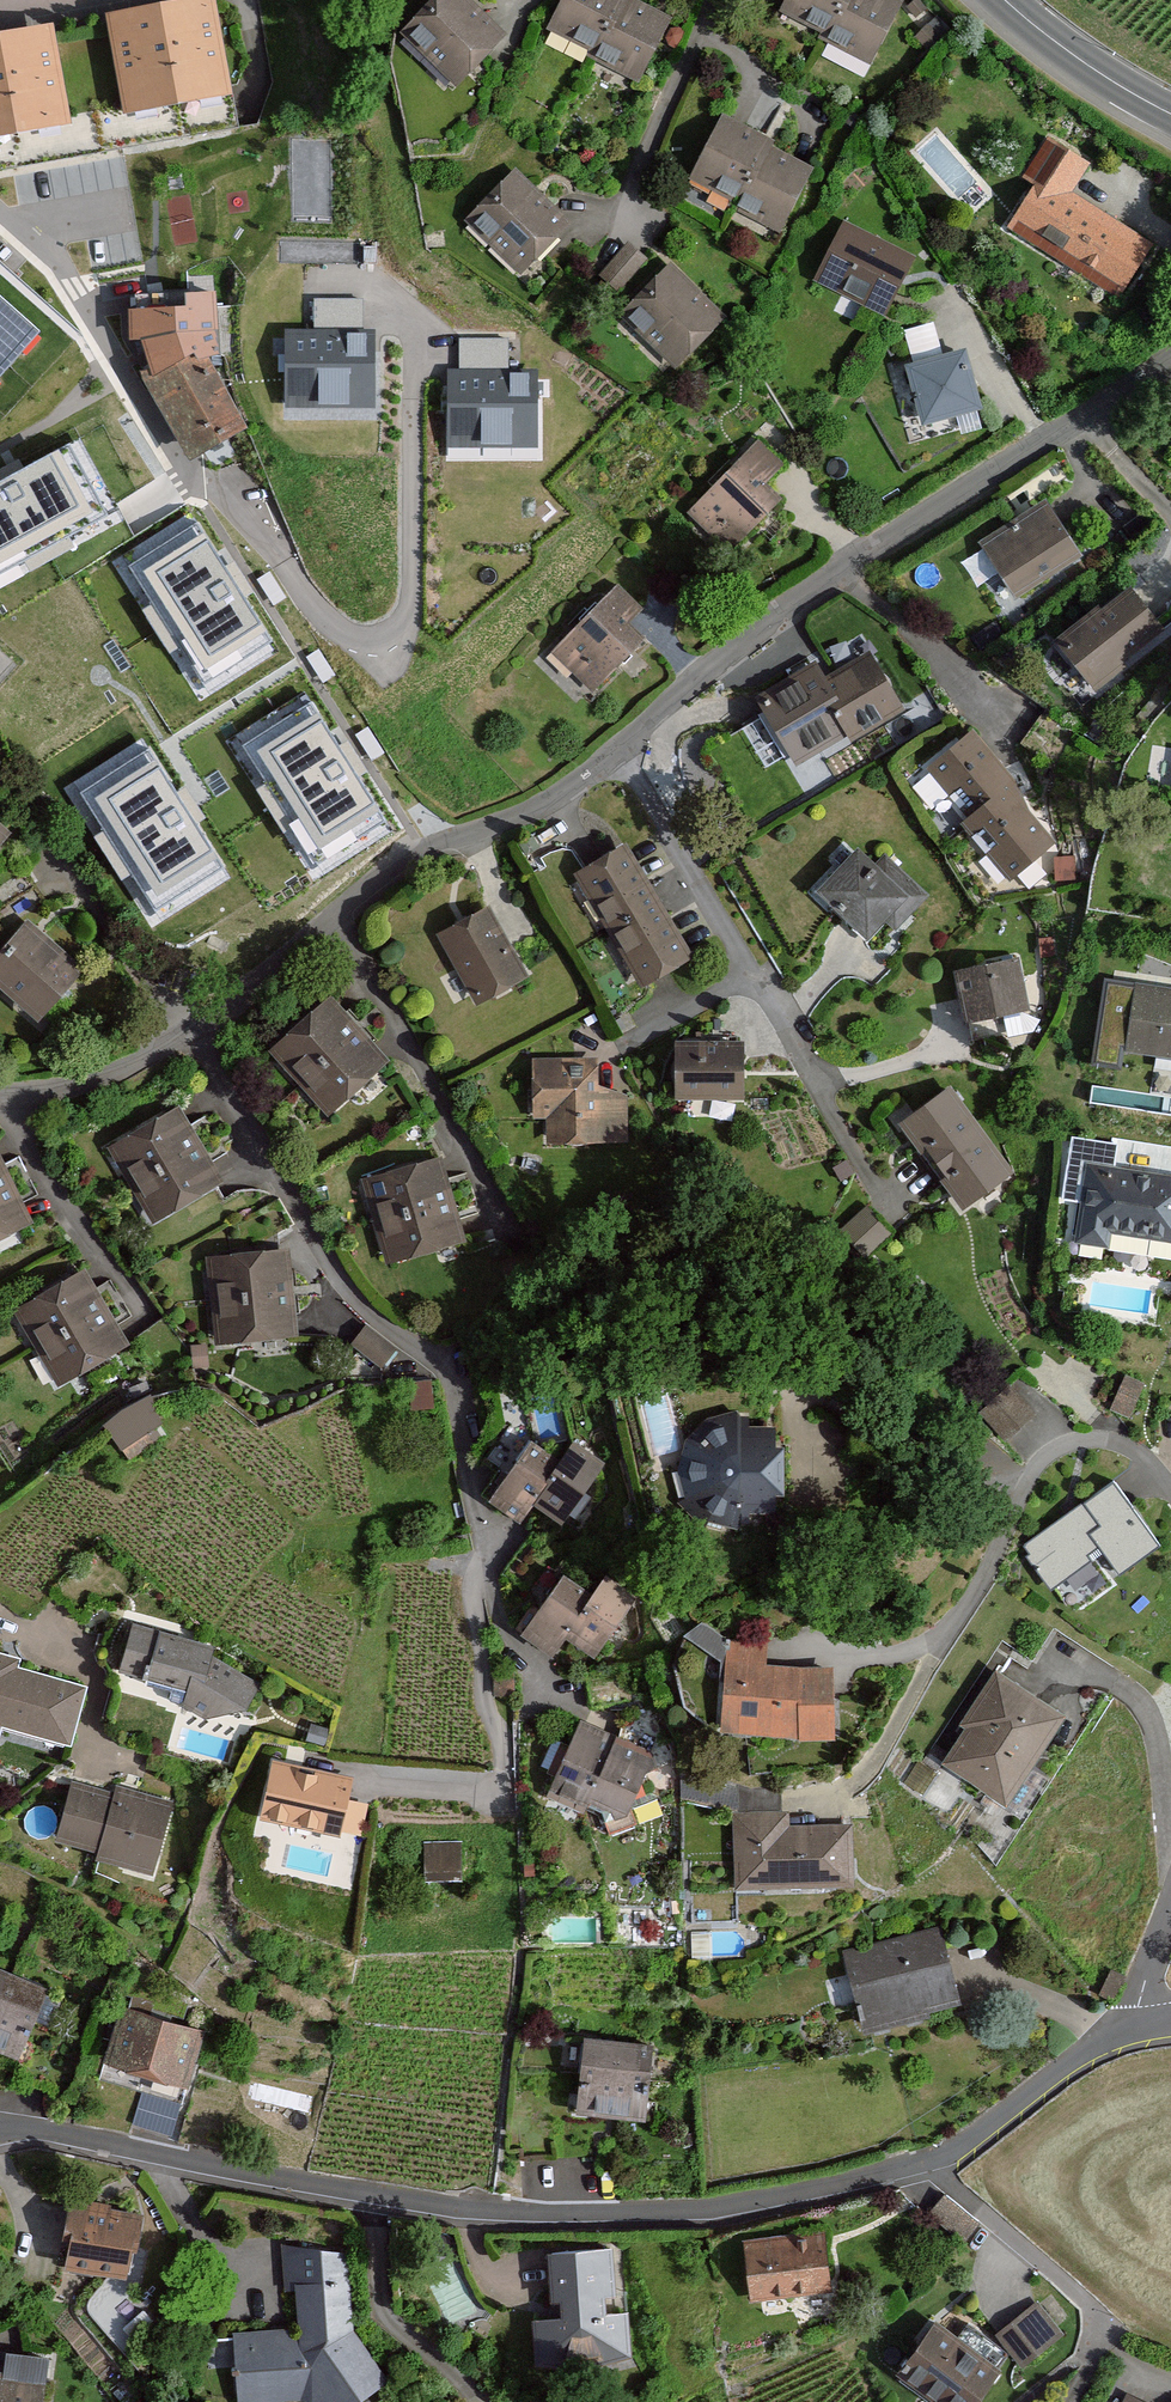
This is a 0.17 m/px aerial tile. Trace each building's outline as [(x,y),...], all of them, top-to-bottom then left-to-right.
[(406,46),(462,99),(512,44),(467,0),(450,0),(406,46)] [(546,36),(637,91),(677,24),(637,0),(567,0),(546,36)] [(774,13),(869,60),(900,0),(780,0),(774,13)] [(107,22),(124,120),(231,102),(214,4),(107,22)] [(70,129),(53,32),(0,41),(0,141),(70,129)] [(814,169),(720,121),(688,184),(782,232),(814,169)] [(1009,237),(1118,304),(1152,249),(1071,199),(1088,171),(1045,144),(1020,185),(1035,194),(1009,237)] [(467,231),(527,285),(574,233),(515,179),(467,231)] [(814,289),(886,326),(918,265),(846,227),(814,289)] [(632,240),(601,272),(620,290),(651,257),(632,240)] [(619,324),(675,378),(728,325),(671,270),(619,324)] [(148,391),(194,470),(250,438),(211,363),(204,340),(206,296),(132,298),(131,340),(148,391)] [(39,334),(0,299),(0,377),(39,334)] [(316,332),(288,332),(289,400),(369,399),(369,328),(359,328),(359,300),(316,300),(316,332)] [(906,328),(913,353),(943,344),(935,319),(906,328)] [(507,338),(461,338),(461,368),(450,368),(450,441),(535,441),(535,369),(507,369),(507,338)] [(910,373),(926,435),(986,419),(970,358),(910,373)] [(24,559),(31,572),(76,547),(69,534),(107,513),(69,443),(0,481),(0,572),(24,559)] [(690,519),(734,560),(785,507),(770,492),(787,475),(758,447),(690,519)] [(1047,506),(976,552),(1013,607),(1083,561),(1047,506)] [(199,522),(131,565),(155,603),(144,610),(172,654),(184,647),(206,683),(274,640),(199,522)] [(1126,588),(1052,647),(1093,698),(1167,638),(1126,588)] [(549,661),(591,703),(646,648),(630,632),(642,621),(617,595),(549,661)] [(747,703),(793,776),(844,745),(850,755),(909,719),(871,659),(826,686),(811,663),(747,703)] [(311,702),(243,745),(266,782),(255,790),(283,834),(295,826),(318,862),(385,820),(311,702)] [(975,737),(921,777),(1008,894),(1063,853),(975,737)] [(148,749),(80,792),(104,830),(93,837),(121,881),(133,873),(155,909),(223,867),(148,749)] [(16,843),(0,830),(0,862),(16,843)] [(575,880),(644,995),(696,963),(627,849),(575,880)] [(918,905),(857,850),(810,902),(871,957),(918,905)] [(436,938),(476,1011),(527,983),(522,973),(541,963),(532,947),(513,957),(488,910),(436,938)] [(0,956),(0,985),(43,1023),(91,968),(34,918),(0,956)] [(1014,960),(946,978),(963,1040),(1030,1023),(1014,960)] [(1170,1068),(1170,991),(1131,987),(1122,1063),(1170,1068)] [(265,1063),(324,1127),(388,1070),(329,1005),(265,1063)] [(743,1046),(674,1046),(674,1104),(743,1104),(743,1046)] [(545,1124),(545,1148),(621,1149),(621,1097),(597,1097),(597,1062),(532,1062),(531,1124),(545,1124)] [(949,1083),(900,1122),(966,1205),(1015,1166),(949,1083)] [(105,1154),(150,1229),(224,1186),(179,1111),(105,1154)] [(1076,1252),(1110,1256),(1111,1243),(1170,1251),(1170,1182),(1113,1174),(1116,1150),(1071,1145),(1062,1208),(1081,1211),(1076,1252)] [(360,1183),(382,1267),(465,1246),(443,1161),(360,1183)] [(31,1229),(0,1163),(0,1244),(31,1229)] [(844,1228),(868,1254),(894,1230),(869,1204),(844,1228)] [(203,1262),(210,1348),(295,1342),(289,1255),(203,1262)] [(10,1324),(55,1399),(128,1355),(83,1280),(10,1324)] [(1019,1375),(980,1411),(1024,1459),(1063,1423),(1019,1375)] [(1142,1383),(1125,1375),(1113,1406),(1130,1413),(1142,1383)] [(108,1419),(129,1456),(174,1429),(152,1393),(108,1419)] [(693,1447),(686,1465),(686,1484),(691,1502),(702,1517),(718,1528),(736,1533),(760,1535),(760,1525),(789,1525),(791,1436),(763,1435),(763,1420),(740,1419),(721,1423),(705,1433),(693,1447)] [(566,1461),(531,1439),(490,1506),(520,1525),(534,1502),(574,1527),(614,1463),(578,1441),(566,1461)] [(1023,1554),(1056,1600),(1109,1564),(1128,1591),(1170,1562),(1118,1488),(1023,1554)] [(648,1601),(611,1579),(599,1598),(564,1576),(525,1640),(560,1661),(574,1638),(612,1661),(648,1601)] [(133,1632),(123,1682),(193,1705),(189,1716),(211,1729),(255,1721),(267,1695),(216,1666),(218,1655),(133,1632)] [(732,1748),(847,1752),(850,1681),(778,1678),(779,1653),(736,1651),(732,1748)] [(7,1735),(74,1753),(89,1695),(20,1677),(23,1666),(0,1660),(0,1759),(1,1759),(7,1735)] [(976,1739),(953,1775),(1020,1818),(1079,1726),(1002,1677),(967,1733),(976,1739)] [(658,1754),(576,1721),(545,1798),(627,1831),(658,1754)] [(353,1779),(272,1761),(260,1818),(340,1836),(353,1779)] [(98,1871),(155,1886),(175,1806),(115,1791),(112,1802),(72,1792),(57,1849),(101,1860),(98,1871)] [(741,1899),(860,1894),(857,1835),(794,1838),(793,1819),(738,1822),(741,1899)] [(427,1878),(464,1878),(464,1838),(427,1839),(427,1878)] [(848,1959),(871,2042),(970,2015),(946,1932),(848,1959)] [(16,1984),(0,1978),(0,2028),(16,1984)] [(0,2028),(0,2058),(26,2067),(52,1997),(16,1984),(0,2028)] [(122,2019),(109,2075),(198,2095),(211,2039),(176,2031),(183,1999),(142,1989),(134,2022),(122,2019)] [(588,2048),(581,2124),(651,2130),(658,2054),(588,2048)] [(176,2133),(184,2100),(143,2091),(136,2124),(176,2133)] [(73,2242),(66,2276),(128,2289),(140,2225),(71,2211),(65,2240),(73,2242)] [(744,2252),(757,2313),(831,2298),(818,2236),(744,2252)] [(233,2342),(238,2401),(371,2401),(390,2387),(351,2338),(345,2260),(278,2251),(280,2300),(293,2299),(296,2338),(233,2342)] [(617,2258),(553,2261),(556,2322),(535,2323),(538,2369),(623,2364),(617,2258)] [(993,2343),(1020,2374),(1059,2340),(1032,2308),(993,2343)] [(996,2377),(936,2334),(902,2382),(930,2401),(978,2401),(996,2377)] [(50,2363),(4,2356),(1,2378),(0,2377),(0,2401),(44,2401),(50,2363)]
